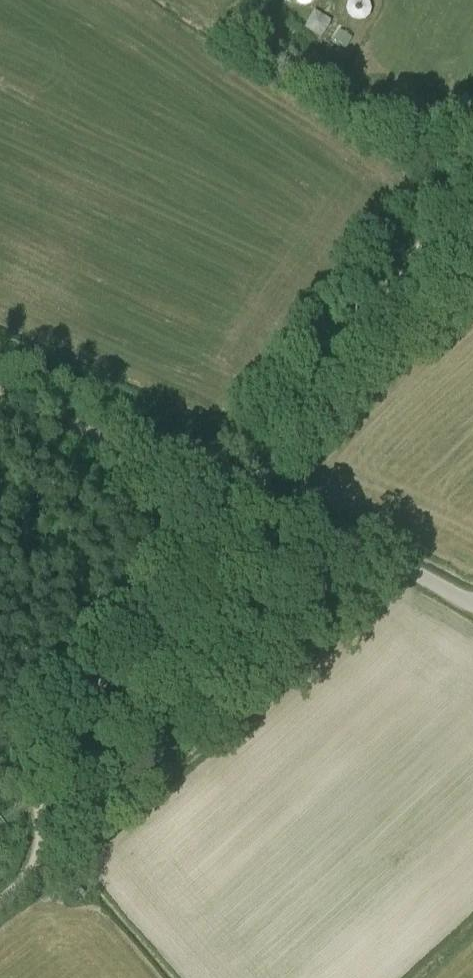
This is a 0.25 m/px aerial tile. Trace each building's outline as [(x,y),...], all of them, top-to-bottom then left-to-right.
[(346,48),(350,42),(337,34),(333,41),(346,48)]
